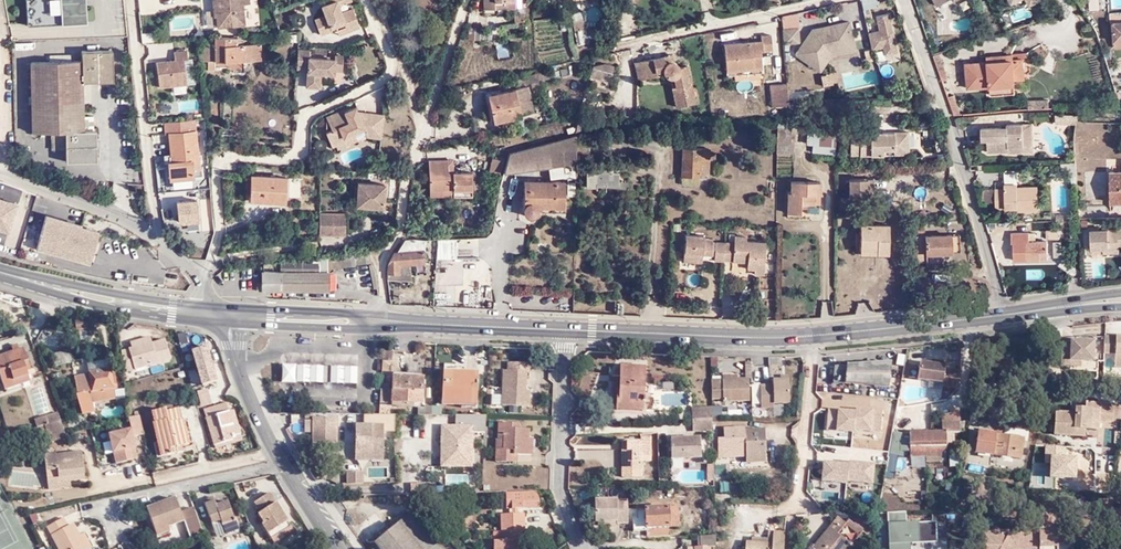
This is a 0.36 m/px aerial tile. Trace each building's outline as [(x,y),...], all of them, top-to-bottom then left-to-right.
[(86,0),(28,0),(29,28),(87,24),(86,0)] [(214,4),(216,4),(217,17),(219,28),(245,25),(243,5),(250,4),(250,0),(214,0),(214,4)] [(345,27),(356,22),(357,22),(353,13),(352,10),(352,9),(340,13),(337,5),(350,0),(335,0),(335,1),(328,4),(331,13),(325,15),(314,19),(320,34),(331,30),(329,27),(343,23),(344,26),(345,27)] [(484,11),(496,10),(517,10),(516,2),(517,1),(521,0),(484,0),(484,11)] [(331,13),(328,4),(321,6),(325,15),(331,13)] [(1112,10),(1113,47),(1120,47),(1120,10),(1112,10)] [(886,55),(898,52),(888,14),(876,17),(880,32),(869,35),(872,46),(883,43),(886,55)] [(586,20),(576,22),(577,30),(588,28),(586,20)] [(358,27),(357,22),(356,22),(345,27),(344,26),(335,29),(337,35),(346,32),(358,27)] [(823,46),(825,48),(853,42),(849,22),(812,29),(795,54),(816,68),(823,58),(817,55),(823,46)] [(588,28),(577,30),(580,44),(591,43),(588,28)] [(797,29),(783,30),(783,44),(799,42),(797,29)] [(754,56),(763,56),(762,51),(773,50),(772,36),(763,37),(763,43),(725,46),(728,70),(755,68),(754,56)] [(246,61),(245,45),(236,45),(236,40),(217,40),(217,46),(206,47),(206,61),(210,61),(215,61),(246,61)] [(819,70),(829,54),(855,50),(853,42),(825,48),(823,46),(817,55),(823,58),(816,68),(819,70)] [(263,45),(245,45),(246,61),(263,60),(263,45)] [(302,49),(298,49),(297,68),(307,69),(306,86),(319,87),(320,72),(333,73),(333,70),(341,70),(342,56),(334,55),(334,59),(309,57),(309,50),(302,49)] [(82,63),(31,65),(33,135),(58,134),(66,133),(67,145),(67,164),(98,163),(96,132),(85,132),(83,84),(115,83),(113,52),(82,53),(82,63)] [(183,110),(184,115),(194,114),(193,108),(195,108),(189,53),(161,55),(167,111),(183,110)] [(940,55),(933,58),(940,79),(947,77),(940,55)] [(764,67),(763,56),(754,56),(755,68),(764,67)] [(669,58),(644,64),(648,81),(665,77),(667,79),(669,80),(672,80),(675,80),(677,90),(683,90),(684,98),(693,97),(688,69),(680,70),(679,68),(677,66),(675,65),(674,65),(672,64),(670,65),(669,58)] [(1011,61),(987,64),(965,66),(967,89),(989,87),(990,95),(1005,94),(1004,86),(1014,86),(1013,80),(1023,79),(1022,60),(1011,61)] [(639,83),(648,81),(644,64),(636,66),(639,83)] [(604,70),(594,67),(591,78),(602,81),(603,78),(611,80),(615,68),(605,65),(604,70)] [(522,77),(524,84),(556,77),(555,70),(522,77)] [(695,107),(693,97),(684,98),(683,90),(677,90),(675,80),(672,80),(677,110),(695,107)] [(226,86),(213,84),(211,92),(224,94),(226,86)] [(788,107),(788,97),(787,84),(770,86),(771,107),(788,107)] [(1015,93),(1014,86),(1004,86),(1005,94),(1015,93)] [(490,98),(495,125),(525,119),(536,116),(530,90),(520,92),(490,98)] [(955,97),(948,100),(954,117),(962,116),(955,97)] [(1049,100),(1028,101),(1028,110),(1049,109),(1049,100)] [(381,137),(383,114),(365,112),(365,118),(358,117),(356,111),(354,107),(345,111),(343,108),(333,112),(334,115),(326,118),(330,129),(325,131),(331,146),(354,135),(353,132),(364,127),(366,131),(365,135),(381,137)] [(1078,123),(1079,113),(1060,112),(1060,122),(1078,123)] [(196,120),(165,123),(166,134),(169,133),(172,161),(169,161),(171,180),(195,179),(194,170),(200,169),(196,120)] [(1010,149),(1025,149),(1024,125),(1008,126),(1009,128),(983,130),(983,131),(984,140),(984,142),(989,142),(989,153),(1010,153),(1010,149)] [(1033,125),(1024,125),(1025,149),(1025,153),(1034,153),(1033,125)] [(791,129),(777,128),(777,153),(790,153),(791,129)] [(808,142),(835,142),(835,129),(808,128),(808,142)] [(910,129),(910,148),(921,148),(920,129),(910,129)] [(66,133),(58,134),(58,146),(67,145),(66,133)] [(896,151),(896,156),(909,155),(909,133),(861,135),(861,136),(852,136),(852,156),(861,156),(862,157),(880,157),(880,151),(884,146),(886,148),(890,148),(893,147),(896,151)] [(157,135),(158,147),(169,146),(167,134),(157,135)] [(550,169),(577,166),(578,137),(514,152),(510,155),(505,174),(550,169)] [(880,157),(896,156),(896,151),(893,147),(890,148),(886,148),(884,146),(880,151),(880,157)] [(703,159),(703,148),(684,148),(683,176),(701,177),(710,177),(711,159),(703,159)] [(504,161),(493,157),(489,172),(500,175),(504,161)] [(453,194),(454,199),(472,199),(472,175),(448,176),(447,163),(429,163),(430,194),(453,194)] [(577,179),(577,166),(550,169),(551,179),(569,177),(570,180),(577,179)] [(601,173),(589,173),(588,189),(597,189),(598,186),(607,186),(607,183),(619,183),(620,172),(613,172),(613,168),(601,168),(601,173)] [(1111,172),(1111,203),(1120,203),(1120,172),(1111,172)] [(261,195),(261,198),(283,199),(285,177),(252,173),(250,194),(261,195)] [(701,185),(701,177),(683,176),(683,185),(701,185)] [(788,197),(814,197),(814,194),(820,194),(820,182),(791,181),(791,191),(788,191),(788,197)] [(367,206),(376,206),(384,207),(386,185),(360,182),(358,205),(367,206)] [(565,197),(565,184),(565,182),(524,182),(523,208),(524,213),(524,214),(525,215),(526,216),(527,217),(528,218),(529,217),(530,218),(532,218),(533,218),(534,217),(535,217),(536,216),(537,215),(537,214),(538,213),(539,212),(539,206),(564,206),(564,205),(565,197)] [(577,183),(565,184),(565,197),(572,197),(576,197),(577,183)] [(868,204),(868,183),(850,183),(850,204),(868,204)] [(0,185),(0,227),(2,223),(18,191),(0,185)] [(1006,191),(996,190),(996,210),(1019,210),(1019,213),(1038,212),(1039,189),(1018,188),(1018,186),(1006,185),(1006,191)] [(996,204),(996,190),(977,191),(981,204),(996,204)] [(819,213),(820,197),(814,197),(815,203),(801,204),(800,213),(787,213),(787,217),(806,218),(806,214),(819,213)] [(815,203),(814,197),(788,197),(787,213),(800,213),(801,204),(815,203)] [(348,214),(320,213),(319,235),(347,235),(348,214)] [(102,236),(46,221),(38,250),(95,265),(101,240),(102,236)] [(857,253),(861,253),(861,250),(877,250),(877,254),(889,254),(889,225),(861,225),(861,234),(857,234),(857,253)] [(1091,229),(1092,249),(1103,249),(1110,248),(1110,247),(1119,247),(1120,247),(1120,228),(1091,229)] [(928,262),(927,255),(926,237),(926,230),(918,231),(919,237),(917,238),(918,262),(928,262)] [(711,257),(712,245),(703,244),(703,241),(704,235),(685,234),(683,261),(702,262),(702,257),(711,257)] [(1030,243),(1029,234),(1012,236),(1013,245),(1015,245),(1016,262),(1042,260),(1041,252),(1049,252),(1048,242),(1036,243),(1030,243)] [(959,235),(952,236),(952,253),(960,252),(959,235)] [(400,253),(425,251),(424,237),(412,236),(405,238),(400,253)] [(952,253),(952,236),(926,237),(927,255),(952,253)] [(456,239),(441,238),(440,258),(455,259),(456,239)] [(715,245),(714,257),(714,263),(747,265),(746,271),(754,271),(754,277),(763,277),(766,246),(746,245),(746,240),(734,239),(733,245),(715,244),(715,245)] [(1051,239),(1051,257),(1063,256),(1062,239),(1051,239)] [(426,263),(425,251),(400,253),(397,253),(391,265),(389,274),(401,275),(402,267),(412,266),(426,263)] [(1049,260),(1049,252),(1041,252),(1042,260),(1049,260)] [(356,256),(357,266),(374,264),(373,255),(356,256)] [(349,266),(349,257),(348,256),(334,257),(336,267),(349,266)] [(356,256),(349,257),(349,266),(357,266),(356,256)] [(284,264),(284,274),(322,273),(322,263),(284,264)] [(413,281),(412,266),(402,267),(401,275),(389,274),(388,280),(413,281)] [(264,285),(264,294),(332,293),(332,273),(322,273),(284,274),(264,274),(264,285)] [(75,333),(90,330),(88,318),(81,319),(82,322),(73,323),(75,333)] [(1105,353),(1116,353),(1115,367),(1120,367),(1120,335),(1106,334),(1105,353)] [(130,348),(151,343),(149,339),(130,345),(130,348)] [(1096,359),(1097,340),(1072,340),(1072,344),(1064,344),(1063,365),(1073,365),(1073,358),(1096,359)] [(131,351),(120,354),(122,375),(168,362),(162,341),(151,345),(151,343),(130,348),(131,351)] [(199,385),(216,383),(211,344),(194,346),(199,385)] [(3,385),(29,376),(28,373),(25,368),(31,365),(25,349),(21,350),(13,353),(0,357),(0,375),(3,385)] [(393,350),(384,350),(384,361),(393,361),(393,350)] [(54,368),(72,364),(68,352),(47,357),(54,368)] [(947,364),(922,361),(920,378),(945,382),(944,384),(961,387),(963,370),(947,368),(947,364)] [(526,408),(527,392),(527,373),(532,373),(532,364),(510,364),(509,372),(506,372),(504,406),(526,408)] [(888,389),(891,364),(846,366),(845,385),(888,389)] [(445,406),(464,406),(465,402),(478,402),(479,374),(466,374),(466,369),(459,369),(459,365),(447,365),(445,406)] [(833,384),(845,385),(846,366),(834,367),(833,384)] [(82,396),(75,398),(81,416),(91,413),(89,406),(115,401),(109,370),(87,374),(87,376),(88,381),(83,382),(84,384),(80,385),(82,396)] [(618,393),(617,413),(644,414),(645,371),(622,370),(621,394),(618,393)] [(31,382),(29,376),(3,385),(6,391),(31,382)] [(72,378),(75,398),(82,396),(80,385),(84,384),(83,382),(88,381),(87,376),(72,378)] [(424,403),(425,378),(394,378),(394,390),(382,389),(381,415),(396,415),(396,403),(424,403)] [(789,379),(781,380),(773,380),(773,386),(761,386),(762,402),(762,407),(762,408),(774,408),(774,404),(789,403),(789,379)] [(723,381),(712,381),(712,400),(723,400),(724,403),(750,402),(749,380),(737,380),(723,381)] [(210,393),(198,397),(201,408),(213,406),(210,393)] [(682,397),(670,397),(670,407),(676,407),(677,412),(682,412),(682,397)] [(857,426),(859,406),(845,404),(840,442),(834,441),(832,454),(839,454),(839,450),(841,442),(857,444),(859,426),(857,426)] [(233,425),(229,414),(226,405),(205,412),(218,447),(234,441),(233,438),(242,435),(238,423),(233,425)] [(434,416),(434,407),(427,407),(426,416),(434,416)] [(444,407),(434,407),(434,416),(443,416),(444,407)] [(712,407),(712,409),(713,419),(721,419),(721,407),(712,407)] [(1055,438),(1076,440),(1076,433),(1097,436),(1099,425),(1111,426),(1112,409),(1100,408),(1100,410),(1086,408),(1085,413),(1077,412),(1076,418),(1057,416),(1055,438)] [(692,421),(713,421),(713,419),(712,409),(692,410),(692,421)] [(942,411),(942,421),(960,421),(959,410),(942,411)] [(175,452),(183,450),(187,449),(181,423),(178,411),(164,415),(163,412),(151,414),(153,425),(151,426),(158,461),(176,457),(175,452)] [(234,412),(229,414),(233,425),(238,423),(234,412)] [(47,418),(50,426),(62,423),(59,415),(47,418)] [(381,415),(365,415),(365,426),(356,426),(356,450),(384,450),(384,431),(397,431),(396,415),(381,415)] [(488,420),(488,417),(457,416),(457,427),(444,427),(444,457),(460,457),(461,467),(473,467),(473,433),(473,427),(488,428),(488,420)] [(140,417),(131,419),(135,434),(144,431),(140,417)] [(37,421),(38,428),(45,426),(50,426),(47,418),(37,421)] [(317,421),(317,436),(319,435),(338,433),(337,420),(317,421)] [(713,432),(713,421),(692,421),(693,432),(713,432)] [(186,422),(181,423),(187,449),(183,450),(183,452),(183,453),(184,453),(190,452),(192,448),(186,422)] [(62,423),(50,426),(45,426),(52,445),(68,439),(67,436),(62,423)] [(960,433),(960,423),(943,423),(943,433),(911,434),(911,458),(927,458),(942,458),(941,453),(941,449),(946,448),(946,434),(960,433)] [(532,431),(521,430),(518,430),(518,425),(500,424),(500,436),(506,436),(506,441),(499,441),(499,463),(516,463),(517,457),(517,452),(531,453),(532,440),(532,431)] [(108,431),(117,463),(140,457),(131,425),(108,431)] [(733,449),(733,456),(746,455),(746,462),(766,461),(766,430),(746,431),(746,428),(724,429),(725,439),(719,439),(719,450),(733,449)] [(976,452),(1022,459),(1025,439),(980,432),(979,438),(976,438),(975,444),(977,444),(976,452)] [(338,445),(338,433),(319,435),(319,445),(338,445)] [(1097,442),(1097,436),(1076,433),(1076,440),(1097,442)] [(244,441),(242,435),(233,438),(234,441),(235,444),(244,441)] [(677,440),(672,440),(672,459),(702,458),(701,439),(681,440),(681,441),(677,441),(677,440)] [(536,441),(532,440),(531,453),(517,452),(517,457),(535,457),(536,441)] [(628,450),(623,450),(623,479),(642,479),(643,470),(639,470),(639,463),(643,463),(642,453),(649,453),(651,453),(651,440),(642,440),(642,442),(628,442),(628,450)] [(857,444),(841,442),(839,450),(856,452),(857,444)] [(384,450),(356,450),(356,460),(384,460),(384,450)] [(44,458),(47,486),(69,483),(84,482),(81,454),(44,458)] [(444,467),(461,467),(460,457),(444,457),(444,467)] [(823,462),(821,479),(871,485),(873,467),(823,462)] [(928,494),(926,471),(908,472),(909,495),(928,494)] [(349,473),(349,485),(366,484),(366,473),(349,473)] [(540,500),(538,492),(513,492),(513,508),(519,508),(540,507),(540,500)] [(878,495),(859,494),(859,506),(878,507),(878,495)] [(269,542),(282,534),(278,528),(285,524),(267,496),(253,504),(259,515),(256,517),(261,524),(259,526),(269,542)] [(616,504),(616,500),(594,501),(594,522),(597,522),(608,522),(616,522),(615,523),(627,523),(626,504),(616,504)] [(203,504),(211,527),(219,524),(224,537),(225,537),(238,532),(234,521),(232,522),(228,507),(221,509),(220,507),(215,509),(212,501),(203,504)] [(175,502),(147,512),(154,533),(167,529),(183,523),(190,544),(203,540),(194,512),(180,516),(175,502)] [(638,509),(639,532),(649,531),(649,528),(679,527),(678,508),(669,508),(668,507),(638,509)] [(937,519),(907,520),(907,511),(888,511),(889,548),(911,548),(911,542),(938,541),(937,519)] [(413,513),(377,543),(382,548),(443,548),(413,513)] [(1055,533),(1055,513),(1037,513),(1037,526),(1013,525),(1013,538),(1004,538),(1004,533),(981,533),(980,548),(1054,548),(1054,547),(1055,533)] [(513,515),(503,515),(503,531),(504,540),(499,541),(494,541),(494,548),(518,548),(518,536),(525,535),(526,535),(526,514),(519,515),(513,515)] [(34,515),(26,517),(30,523),(36,522),(34,515)] [(852,548),(839,537),(847,527),(860,538),(863,535),(867,538),(873,531),(858,518),(853,525),(849,522),(846,526),(838,520),(814,548),(811,546),(809,548),(851,548),(852,548)] [(77,538),(76,538),(71,528),(66,530),(61,522),(46,530),(56,548),(83,548),(77,538)] [(219,524),(211,527),(215,540),(224,537),(219,524)] [(288,531),(285,524),(278,528),(282,534),(269,542),(273,548),(292,536),(288,531)] [(167,529),(154,533),(156,539),(169,535),(167,529)] [(753,538),(753,542),(773,543),(774,532),(769,531),(769,539),(753,538)] [(785,533),(774,532),(773,543),(753,542),(746,541),(746,548),(784,548),(785,533)] [(1055,533),(1054,547),(1075,548),(1075,533),(1055,533)] [(77,538),(83,548),(88,548),(81,536),(77,538)] [(716,537),(700,536),(701,548),(698,548),(687,548),(711,548),(717,548),(716,537)]
